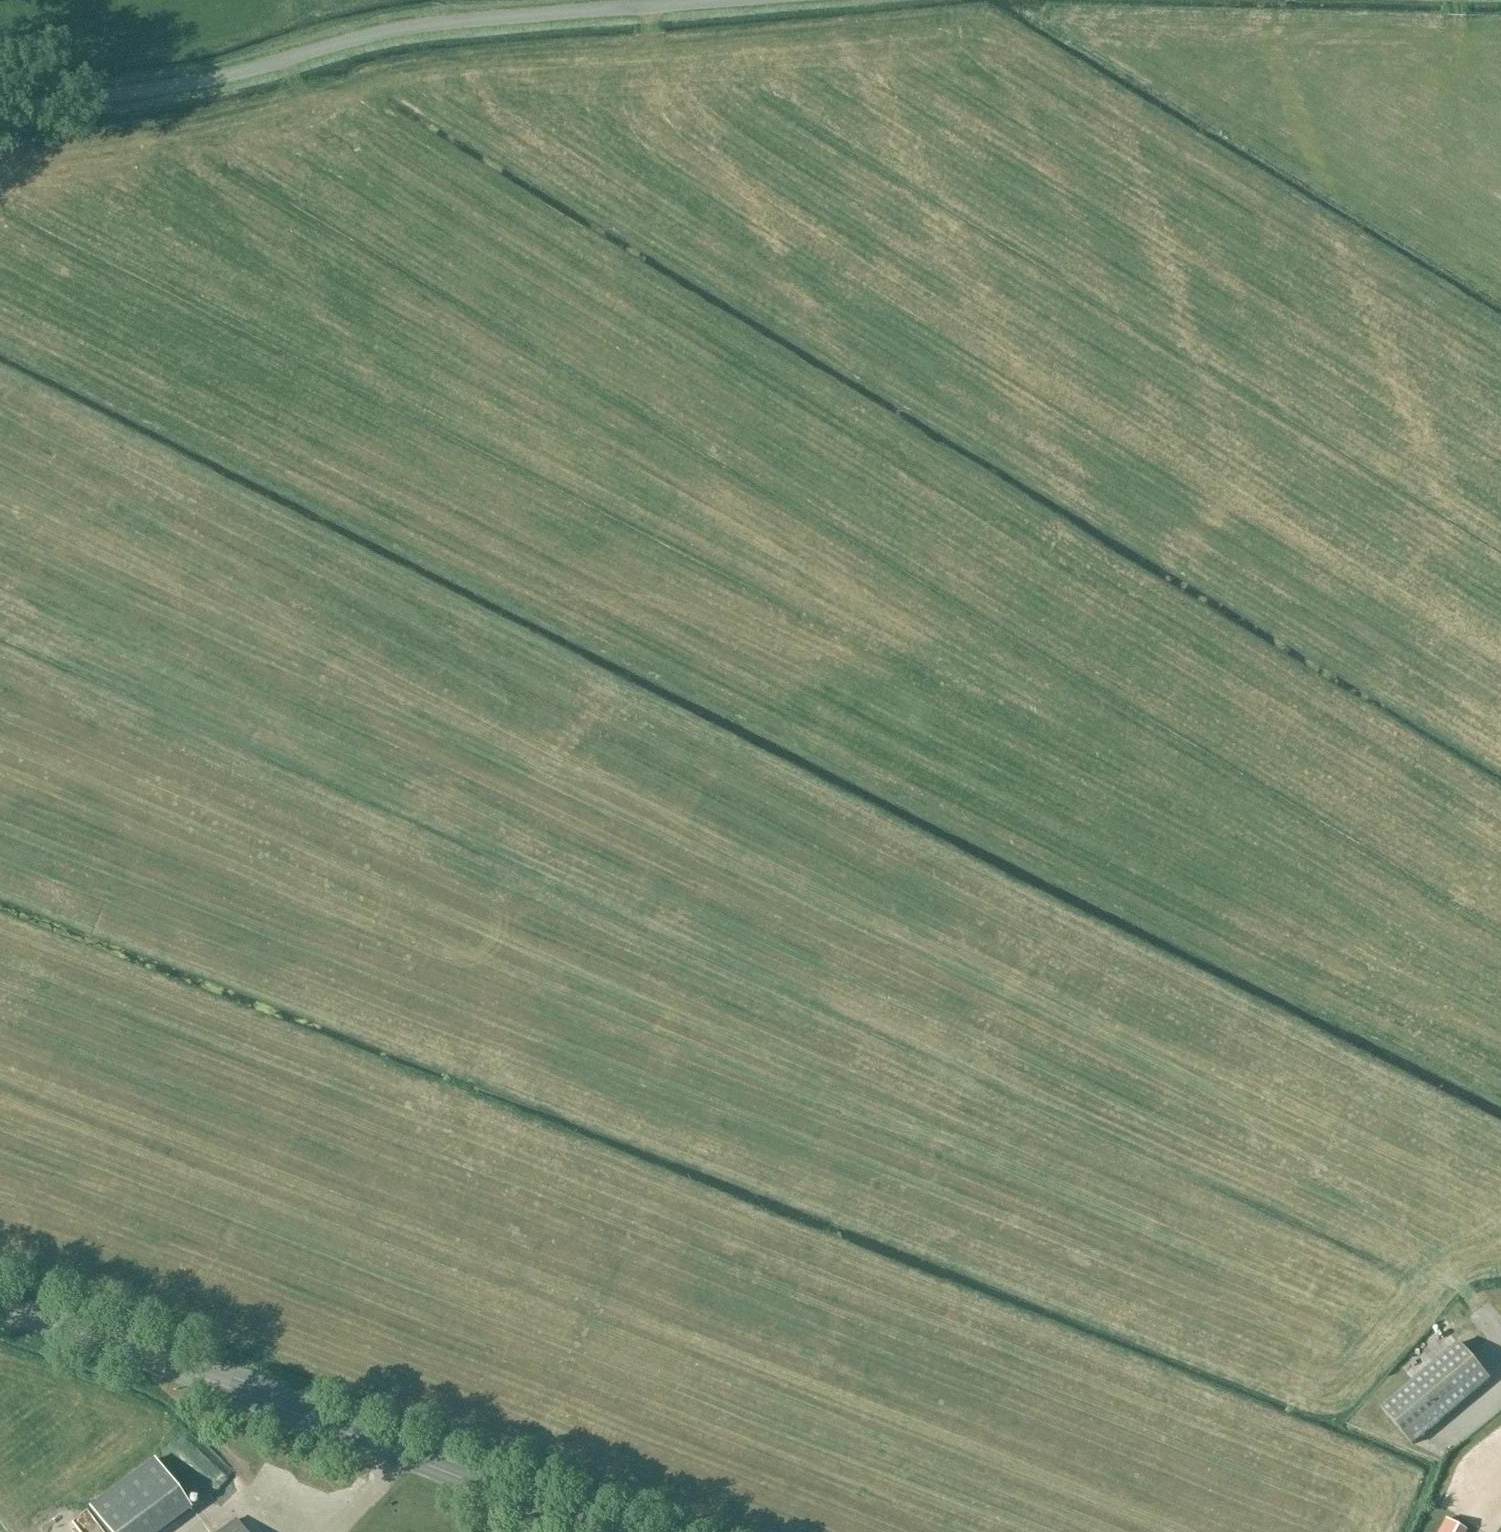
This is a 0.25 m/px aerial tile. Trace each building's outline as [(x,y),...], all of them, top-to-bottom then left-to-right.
[(1382,1408),(1413,1445),(1490,1381),(1459,1344),(1382,1408)] [(155,1460),(89,1509),(107,1531),(163,1531),(192,1511),(155,1460)] [(237,1520),(221,1531),(245,1531),(237,1520)]
